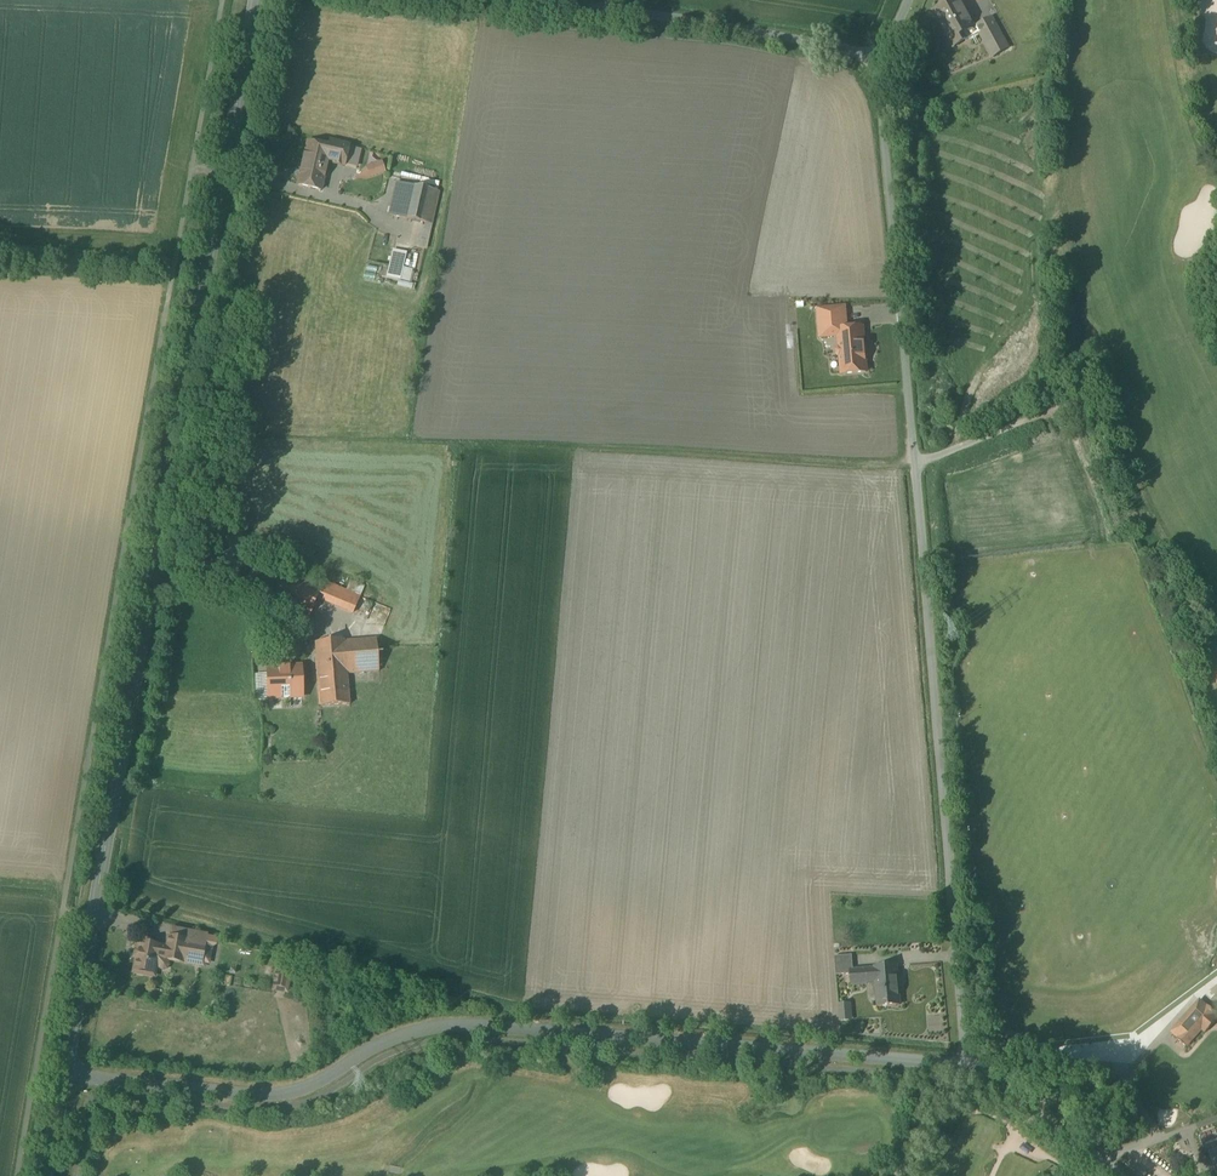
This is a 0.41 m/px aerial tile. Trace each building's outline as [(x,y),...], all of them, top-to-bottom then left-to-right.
[(934,12),(951,43),(963,36),(966,42),(967,41),(980,34),(977,28),(975,29),(959,0),(956,0),(934,12)] [(1003,39),(992,19),(985,23),(996,43),(1003,39)] [(996,43),(985,23),(977,28),(980,34),(994,58),(1001,54),(996,43)] [(329,148),(308,143),(305,156),(304,156),(302,168),(298,186),(320,191),(327,163),(344,167),(348,146),(330,142),(329,148)] [(437,192),(397,183),(389,216),(430,225),(437,192)] [(845,308),(818,310),(821,338),(839,336),(838,330),(847,329),(845,308)] [(847,329),(838,330),(839,336),(840,347),(839,348),(837,350),(837,355),(840,357),(841,357),(842,375),(866,373),(865,359),(866,357),(866,348),(864,347),(863,328),(847,329)] [(322,587),(284,572),(283,575),(274,598),(272,602),(309,618),(317,598),(322,587)] [(346,591),(345,591),(339,607),(353,613),(364,587),(350,581),(346,591)] [(345,591),(324,582),(322,587),(317,598),(339,607),(345,591)] [(376,639),(344,642),(346,665),(347,675),(379,672),(376,639)] [(344,641),(315,643),(316,656),(316,657),(317,668),(346,665),(344,642),(344,641)] [(346,665),(317,668),(320,707),(350,705),(350,704),(349,704),(349,700),(348,691),(347,675),(346,665)] [(290,667),(278,667),(278,668),(267,669),(268,699),(302,698),(301,667),(290,668),(290,667)] [(355,690),(348,691),(349,700),(356,699),(355,690)] [(199,933),(180,930),(178,940),(185,941),(197,944),(199,933)] [(167,949),(139,944),(138,952),(136,953),(135,957),(136,959),(135,969),(144,971),(143,974),(153,976),(155,964),(158,965),(160,958),(181,962),(185,941),(178,940),(169,938),(167,949)] [(197,944),(185,941),(181,962),(200,965),(204,945),(197,944)] [(852,985),(876,983),(874,969),(853,970),(852,956),(835,957),(836,975),(851,974),(852,985)] [(874,969),(876,983),(878,1007),(900,1006),(897,965),(874,967),(874,969)] [(289,972),(278,970),(274,989),(286,991),(289,972)] [(1170,1033),(1186,1047),(1201,1030),(1205,1033),(1216,1019),(1216,1016),(1199,1000),(1170,1033)] [(850,1004),(839,1005),(840,1021),(852,1020),(850,1004)] [(1112,1066),(1056,1062),(1056,1070),(1055,1075),(1111,1079),(1112,1072),(1112,1066)] [(1208,1153),(1216,1175),(1216,1149),(1208,1153)]
